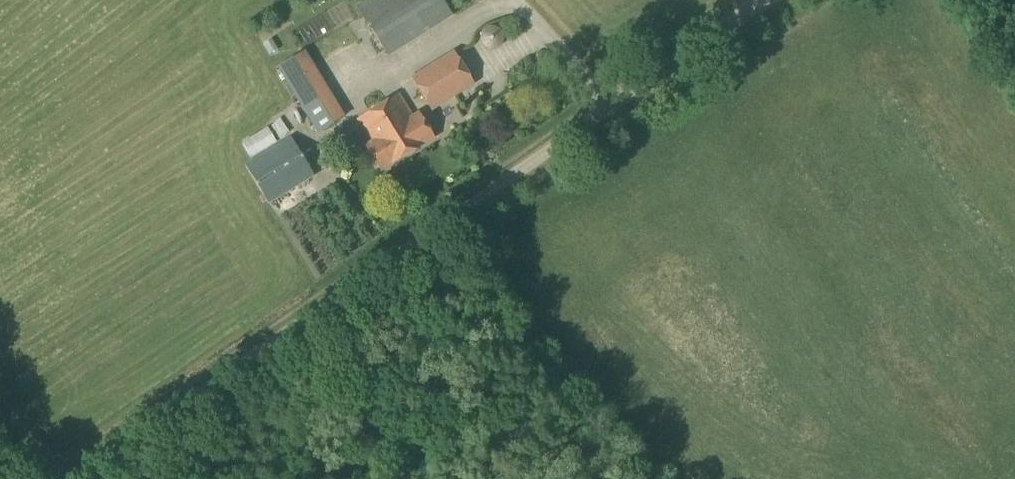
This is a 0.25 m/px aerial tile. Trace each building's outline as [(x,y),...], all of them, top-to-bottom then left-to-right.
[(448,11),(442,0),(368,0),(356,7),(384,51),(448,11)] [(276,68),(290,90),(318,73),(305,51),(276,68)] [(475,84),(454,51),(411,77),(431,111),(475,84)] [(422,145),(433,138),(420,117),(414,121),(398,95),(357,120),(375,150),(369,153),(380,171),(391,164),(392,164),(422,145)] [(333,97),(305,114),(317,135),(345,117),(333,97)] [(251,159),(277,143),(267,126),(242,142),(251,159)] [(268,204),(312,177),(289,140),(245,167),(268,204)]
